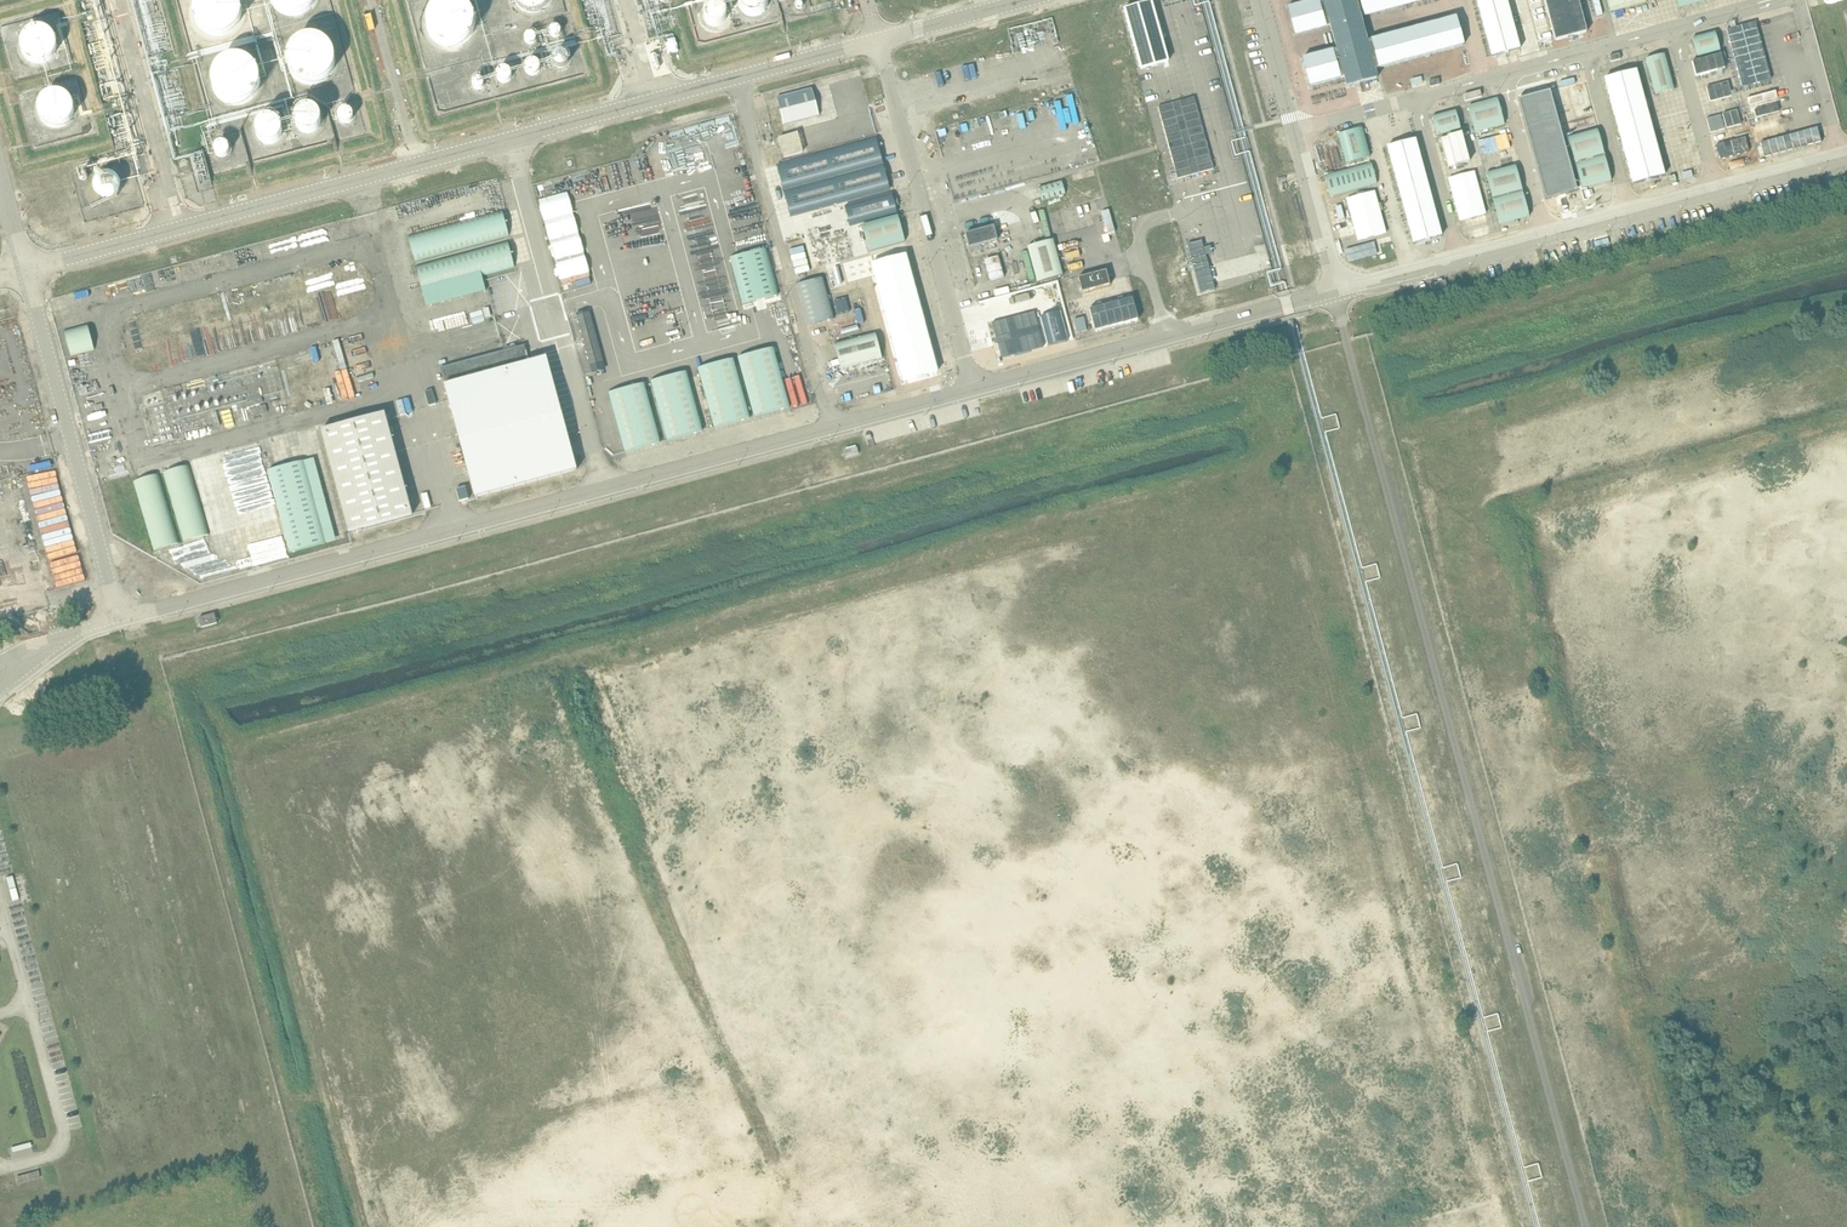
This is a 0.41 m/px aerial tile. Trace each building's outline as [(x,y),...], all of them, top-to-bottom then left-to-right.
[(242,13),(242,8),(240,2),(239,0),(190,0),(189,2),(188,8),(187,13),(188,17),(189,23),(192,28),(196,32),(201,36),(206,39),(211,40),(216,40),(221,39),(227,37),(231,35),(235,32),(238,28),(240,23),(242,17),(242,13)] [(272,3),(276,9),(283,14),(290,16),(298,15),(304,13),(310,8),(314,3),(315,0),(271,0),(272,3)] [(535,10),(541,9),(547,6),(550,1),(550,0),(518,0),(519,1),(523,6),(529,9),(535,10)] [(768,3),(768,0),(738,0),(738,3),(738,6),(739,9),(740,11),(742,13),(744,15),(747,17),(750,18),(753,18),(756,18),(759,17),(761,15),(764,13),(765,11),(767,9),(768,6),(768,3)] [(1346,86),(1378,78),(1375,69),(1463,44),(1456,17),(1367,41),(1361,16),(1420,0),(1309,0),(1287,6),(1295,34),(1329,25),(1336,49),(1302,58),(1309,86),(1344,77),(1346,86)] [(1491,57),(1520,49),(1507,0),(1476,0),(1491,57)] [(1555,40),(1587,32),(1578,0),(1544,0),(1555,40)] [(1646,3),(1646,0),(1607,0),(1610,12),(1646,3)] [(438,43),(444,47),(451,49),(459,49),(466,47),(472,42),(476,36),(479,29),(478,21),(476,14),(471,8),(465,4),(458,2),(450,2),(443,5),(437,9),(433,15),(431,23),(431,30),(433,37),(438,43)] [(1124,10),(1140,71),(1169,63),(1153,2),(1124,10)] [(710,27),(715,28),(719,26),(723,23),(724,19),(724,14),(721,10),(717,7),(713,7),(708,8),(705,11),(703,16),(704,21),(706,25),(710,27)] [(1695,46),(1718,41),(1714,23),(1691,27),(1695,46)] [(559,33),(560,31),(559,29),(558,27),(556,26),(554,25),(552,25),(550,26),(548,29),(548,31),(548,33),(549,35),(551,36),(553,37),(556,36),(558,35),(559,33)] [(27,59),(32,62),(39,63),(46,61),(52,57),(56,51),(57,44),(55,37),(51,31),(46,28),(41,26),(35,26),(30,28),(25,31),(21,36),(20,42),(20,49),(22,55),(27,59)] [(533,41),(534,39),(533,37),(532,35),(530,34),(528,34),(526,34),(524,35),(523,37),(523,39),(523,41),(524,43),(526,44),(529,44),(530,44),(532,43),(533,41)] [(1770,70),(1764,51),(1761,52),(1758,41),(1754,42),(1754,40),(1747,42),(1746,38),(1735,42),(1746,78),(1770,70)] [(290,72),(294,79),(300,83),(307,86),(314,86),(321,84),(327,81),(332,75),(335,68),(335,61),(334,54),(330,48),(325,43),(318,40),(311,39),(304,40),(297,44),(292,50),(289,57),(288,65),(290,72)] [(1663,42),(1645,48),(1657,85),(1674,80),(1663,42)] [(1722,44),(1692,47),(1694,66),(1724,63),(1722,44)] [(568,62),(568,59),(568,55),(566,52),(565,51),(563,50),(560,49),(556,50),(553,51),(551,54),(550,56),(550,58),(550,62),(552,65),(554,66),(555,67),(559,68),(563,67),(565,65),(568,62)] [(264,84),(264,78),(264,72),(262,68),(260,63),(257,59),(252,55),(248,53),(244,51),(238,50),(232,51),(227,52),(222,54),(218,58),(213,63),(211,68),(209,72),(209,77),(209,83),(211,88),(213,92),(216,97),(221,101),(225,103),(230,105),(236,106),(242,105),(247,104),(251,102),(255,98),(259,94),(262,89),(264,84)] [(1619,53),(1609,56),(1611,61),(1620,59),(1619,53)] [(538,71),(539,68),(539,66),(537,63),(535,61),(532,60),(529,61),(527,62),(525,65),(524,68),(525,70),(526,73),(528,75),(531,75),(534,75),(537,73),(538,71)] [(1426,76),(1424,66),(1411,69),(1413,79),(1426,76)] [(510,79),(511,76),(510,73),(509,70),(506,69),(504,68),(500,68),(498,70),(496,72),(495,75),(496,78),(497,81),(500,82),(502,83),(506,83),(508,81),(510,79)] [(1604,79),(1632,184),(1665,176),(1636,70),(1604,79)] [(1569,75),(1574,92),(1569,94),(1572,104),(1589,99),(1580,72),(1569,75)] [(1728,74),(1707,78),(1710,93),(1731,89),(1728,74)] [(482,86),(483,83),(482,80),(481,78),(479,76),(476,76),(473,76),(470,78),(468,80),(468,83),(468,86),(470,88),(472,90),(475,90),(478,90),(480,88),(482,86)] [(1430,87),(1440,84),(1438,79),(1429,81),(1430,87)] [(1464,91),(1480,88),(1479,81),(1463,84),(1464,91)] [(812,89),(776,98),(783,124),(818,115),(812,89)] [(1465,102),(1482,97),(1480,90),(1463,95),(1465,102)] [(43,122),(47,126),(54,127),(61,127),(67,124),(71,119),(74,113),(74,106),(71,99),(67,95),(61,92),(55,91),(48,92),(43,96),(39,101),(37,106),(38,112),(39,118),(43,122)] [(1567,157),(1550,91),(1518,99),(1545,199),(1577,191),(1570,167),(1567,157)] [(1158,107),(1178,180),(1214,170),(1194,98),(1158,107)] [(1497,99),(1469,107),(1475,132),(1504,124),(1497,99)] [(1431,105),(1434,123),(1458,119),(1455,101),(1431,105)] [(1725,104),(1727,119),(1739,117),(1737,102),(1725,104)] [(1706,109),(1710,124),(1725,120),(1721,105),(1706,109)] [(351,117),(352,114),(351,111),(349,108),(347,107),(344,106),(341,106),(338,108),(336,110),(335,114),(336,117),(338,120),(340,121),(343,122),(347,122),(349,120),(351,117)] [(298,128),(303,131),(308,132),(314,130),(318,126),(320,121),(319,115),(316,110),(311,107),(305,107),(299,109),(295,114),(294,119),(295,124),(298,128)] [(255,137),(259,142),(264,145),(271,144),(276,141),(280,136),(280,129),(278,124),(275,121),(270,119),(265,119),(260,121),(256,125),(254,131),(255,137)] [(1460,121),(1440,126),(1447,155),(1467,150),(1460,121)] [(780,147),(795,146),(793,127),(778,128),(780,147)] [(1369,157),(1361,128),(1338,134),(1346,164),(1369,157)] [(1573,155),(1567,157),(1570,167),(1575,166),(1582,189),(1611,180),(1597,129),(1568,137),(1573,155)] [(815,182),(884,163),(877,138),(809,156),(815,182)] [(1387,147),(1413,244),(1441,236),(1415,139),(1387,147)] [(227,151),(228,148),(227,146),(226,143),(224,142),(221,141),(218,142),(216,143),(214,145),(213,148),(214,150),(215,153),(217,155),(220,156),(223,155),(226,154),(227,151)] [(1496,214),(1527,209),(1517,155),(1486,161),(1496,214)] [(780,202),(811,197),(805,162),(774,167),(780,202)] [(1371,163),(1324,176),(1330,197),(1377,184),(1371,163)] [(823,209),(891,191),(884,166),(816,184),(823,209)] [(110,194),(115,191),(118,187),(119,182),(119,177),(117,172),(113,169),(108,167),(103,167),(98,169),(94,173),(92,178),(92,184),(94,189),(99,193),(104,194),(110,194)] [(958,168),(959,186),(972,185),(970,167),(958,168)] [(1039,187),(1061,182),(1058,172),(1036,177),(1039,187)] [(1486,214),(1474,173),(1448,180),(1460,221),(1486,214)] [(1374,192),(1346,200),(1357,241),(1386,233),(1374,192)] [(892,194),(845,207),(850,227),(897,214),(892,194)] [(1066,234),(1094,226),(1092,218),(1099,215),(1095,201),(1060,210),(1066,234)] [(416,261),(509,236),(502,211),(409,235),(416,261)] [(869,252),(905,242),(898,216),(862,226),(869,252)] [(966,234),(969,247),(997,240),(994,226),(966,234)] [(827,231),(829,243),(841,240),(838,228),(827,231)] [(1037,280),(1062,274),(1053,237),(1028,243),(1037,280)] [(1075,240),(1061,243),(1064,258),(1079,255),(1077,247),(1075,240)] [(1187,244),(1201,293),(1215,289),(1205,254),(1212,252),(1210,245),(1203,247),(1201,240),(1187,244)] [(423,291),(515,267),(508,241),(416,266),(423,291)] [(583,243),(553,249),(561,280),(590,274),(583,243)] [(971,261),(994,255),(991,246),(969,252),(971,261)] [(765,249),(730,258),(743,305),(778,296),(765,249)] [(906,256),(872,265),(903,381),(938,372),(906,256)] [(832,267),(836,279),(840,277),(836,265),(832,267)] [(1106,271),(1079,277),(1082,292),(1110,285),(1106,271)] [(994,286),(1008,283),(1007,276),(993,280),(994,286)] [(824,278),(798,285),(808,326),(834,319),(824,278)] [(859,303),(861,313),(870,311),(864,287),(847,292),(851,305),(859,303)] [(63,289),(56,291),(61,310),(68,309),(63,289)] [(1132,298),(1089,309),(1095,331),(1138,319),(1132,298)] [(772,317),(770,317),(774,335),(792,331),(788,314),(783,315),(781,306),(770,308),(772,317)] [(1049,345),(1068,340),(1060,311),(1041,316),(1049,345)] [(588,312),(576,315),(592,373),(604,370),(588,312)] [(993,323),(1002,358),(1044,347),(1035,312),(993,323)] [(1083,317),(1074,320),(1077,333),(1087,330),(1083,317)] [(71,356),(95,349),(89,324),(65,331),(71,356)] [(841,369),(882,358),(875,333),(834,344),(841,369)] [(529,362),(525,345),(440,367),(475,497),(576,470),(546,358),(529,362)] [(773,348),(738,358),(754,417),(789,407),(773,348)] [(734,359),(698,369),(715,428),(750,418),(734,359)] [(687,372),(651,382),(667,441),(702,431),(687,372)] [(644,383),(609,393),(625,452),(661,442),(644,383)] [(349,531),(412,514),(384,413),(321,430),(349,531)] [(415,449),(400,451),(403,472),(418,469),(415,449)] [(304,461),(268,471),(291,553),(327,543),(304,461)] [(184,542),(210,534),(190,465),(164,473),(184,542)] [(154,550),(180,543),(160,474),(134,481),(154,550)] [(329,507),(321,509),(326,530),(334,528),(329,507)] [(202,627),(218,623),(215,614),(200,618),(202,627)]
